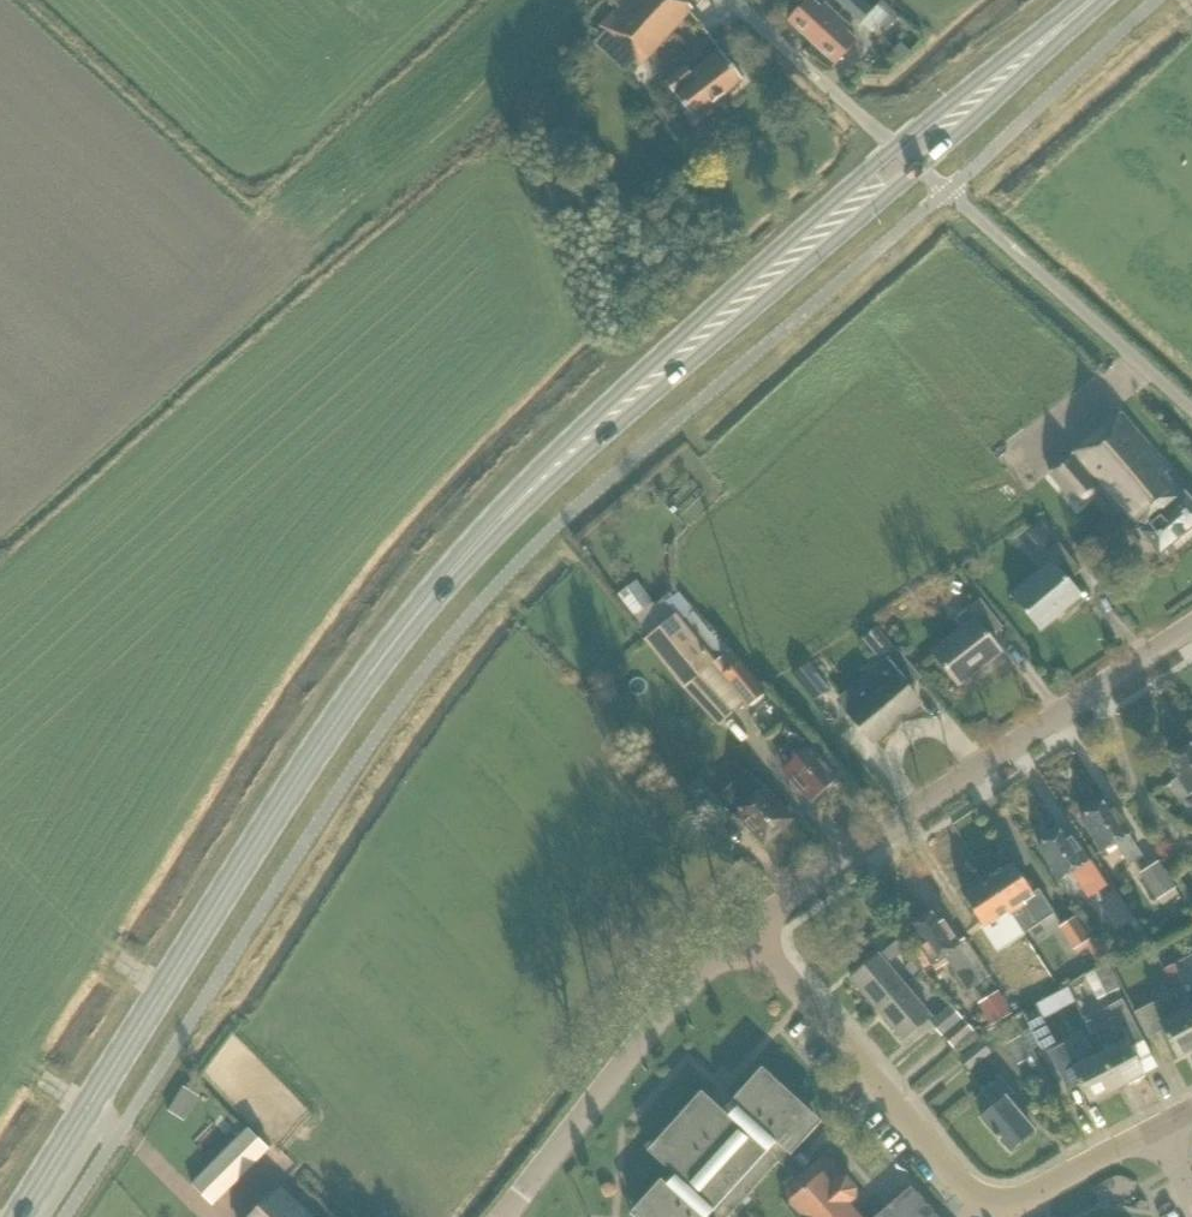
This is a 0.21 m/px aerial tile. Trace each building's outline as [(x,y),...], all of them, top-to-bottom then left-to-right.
[(693,10),(682,0),(627,0),(600,29),(640,67),(693,10)] [(837,16),(824,4),(820,8),(811,0),(809,0),(789,22),(812,43),(837,16)] [(844,9),(852,0),(835,0),(844,9)] [(873,11),(862,0),(852,0),(844,9),(872,35),(889,17),(877,6),(873,11)] [(837,16),(812,43),(835,65),(856,42),(846,32),(850,28),(837,16)] [(584,18),(576,27),(587,37),(595,28),(584,18)] [(743,82),(719,51),(690,74),(685,67),(665,83),(694,121),(743,82)] [(1165,476),(1170,472),(1120,413),(1049,473),(1077,506),(1099,488),(1128,522),(1132,519),(1141,530),(1140,532),(1159,555),(1191,527),(1191,503),(1184,494),(1182,496),(1165,476)] [(1040,630),(1081,596),(1068,581),(1081,570),(1058,543),(1045,554),(1052,563),(1012,597),(1040,630)] [(640,580),(621,596),(639,619),(659,603),(640,580)] [(959,686),(1001,653),(989,638),(1002,628),(980,599),(967,610),(974,619),(933,651),(959,686)] [(666,623),(657,612),(638,627),(647,639),(646,640),(684,687),(719,725),(733,712),(698,675),(713,663),(676,616),(666,623)] [(875,742),(920,705),(907,690),(921,678),(895,647),(880,660),(893,676),(850,712),(875,742)] [(739,660),(731,650),(713,665),(747,709),(767,693),(741,659),(739,660)] [(829,690),(808,664),(793,675),(814,702),(829,690)] [(799,736),(793,741),(782,752),(792,763),(783,771),(811,802),(838,778),(810,746),(809,747),(799,736)] [(1184,750),(1182,748),(1170,756),(1172,758),(1168,760),(1179,777),(1170,783),(1187,809),(1191,806),(1191,745),(1184,750)] [(719,830),(732,818),(712,796),(714,794),(699,777),(687,788),(701,805),(699,807),(719,830)] [(764,845),(792,819),(756,780),(739,796),(747,804),(736,814),(764,845)] [(1131,835),(1108,801),(1097,809),(1094,808),(1085,813),(1085,817),(1082,819),(1096,841),(1094,842),(1102,854),(1116,845),(1129,865),(1142,857),(1129,836),(1131,835)] [(1088,863),(1065,830),(1054,837),(1051,836),(1042,842),(1041,845),(1039,847),(1053,869),(1051,870),(1059,882),(1072,873),(1086,894),(1099,885),(1085,865),(1088,863)] [(1157,901),(1176,888),(1159,862),(1140,874),(1157,901)] [(1010,914),(1024,905),(1038,925),(1054,914),(1038,890),(1033,894),(1013,864),(1000,872),(999,870),(991,875),(992,877),(988,880),(1009,911),(1008,911),(1010,914)] [(1031,945),(1010,914),(1008,911),(1009,911),(988,880),(963,897),(984,927),(1000,916),(1012,935),(1009,937),(1019,953),(1031,945)] [(1102,901),(1120,928),(1134,919),(1116,891),(1102,901)] [(980,983),(956,947),(958,946),(936,912),(910,929),(932,963),(944,956),(967,992),(980,983)] [(1074,950),(1089,940),(1090,940),(1075,918),(1060,928),(1074,950)] [(1027,964),(1038,956),(1031,945),(1019,953),(1027,964)] [(877,1010),(905,986),(879,955),(851,979),(877,1010)] [(912,960),(904,966),(912,975),(920,969),(912,960)] [(1097,1001),(1119,990),(1106,963),(1094,972),(1085,977),(1097,1001)] [(1047,1017),(1080,1001),(1072,985),(1039,1001),(1047,1017)] [(905,986),(877,1010),(902,1040),(930,1016),(905,986)] [(1191,1019),(1191,1004),(1183,988),(1174,993),(1183,1012),(1187,1009),(1191,1019)] [(992,1025),(1011,1014),(998,992),(979,1003),(992,1025)] [(1100,1055),(1118,1089),(1145,1075),(1130,1047),(1143,1041),(1122,999),(1108,1006),(1114,1017),(1109,1019),(1122,1043),(1105,1052),(1095,1033),(1085,1038),(1095,1057),(1100,1055)] [(1183,1012),(1167,1020),(1157,1001),(1134,1013),(1147,1039),(1164,1030),(1178,1058),(1191,1051),(1191,1019),(1187,1009),(1183,1012)] [(942,1036),(943,1035),(963,1019),(951,1005),(930,1022),(942,1036)] [(1042,1050),(1055,1043),(1042,1017),(1029,1024),(1042,1050)] [(974,1032),(963,1019),(943,1035),(954,1049),(974,1032)] [(1018,1065),(1032,1058),(1020,1037),(1007,1045),(1018,1065)] [(969,1072),(991,1053),(981,1041),(959,1060),(969,1072)] [(1100,1055),(1095,1057),(1083,1063),(1077,1061),(1068,1043),(1049,1052),(1066,1086),(1078,1079),(1090,1103),(1118,1089),(1100,1055)] [(809,1171),(791,1155),(821,1121),(762,1068),(731,1102),(737,1107),(729,1116),(702,1091),(648,1151),(675,1176),(667,1185),(661,1179),(630,1213),(634,1216),(729,1216),(778,1163),(798,1181),(799,1182),(809,1171)] [(1009,1152),(1033,1131),(1006,1099),(1012,1094),(998,1079),(983,1091),(996,1106),(981,1119),(1009,1152)] [(185,1121),(194,1106),(178,1095),(168,1111),(185,1121)] [(212,1205),(265,1152),(245,1132),(192,1185),(212,1205)] [(847,1204),(855,1198),(855,1190),(845,1179),(837,1179),(838,1169),(831,1162),(821,1161),(809,1171),(799,1182),(798,1181),(789,1189),(788,1199),(792,1202),(786,1207),(795,1216),(859,1216),(847,1204)] [(279,1187),(250,1216),(310,1216),(279,1187)] [(910,1187),(875,1216),(936,1216),(910,1187)]
